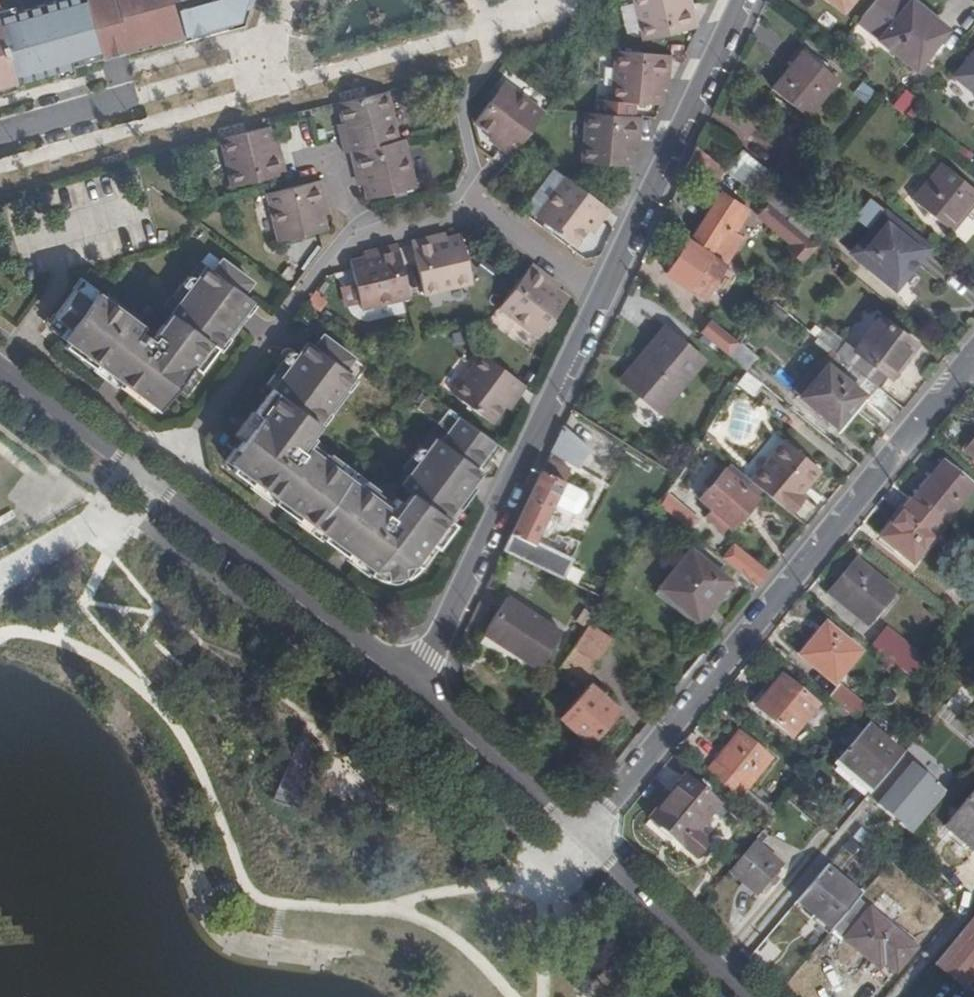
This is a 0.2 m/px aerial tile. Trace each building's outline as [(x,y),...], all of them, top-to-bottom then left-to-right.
[(17,81),(56,69),(74,64),(76,64),(74,57),(97,50),(83,0),(55,0),(0,16),(0,85),(17,81)] [(99,57),(189,32),(202,28),(213,25),(238,18),(241,5),(233,0),(83,0),(97,50),(99,57)] [(238,18),(213,25),(214,29),(242,21),(245,6),(247,0),(233,0),(241,5),(238,18)] [(644,41),(697,27),(692,4),(685,5),(684,0),(635,0),(644,41)] [(847,8),(854,0),(837,0),(847,8)] [(871,7),(893,24),(881,40),(918,70),(949,31),(935,19),(931,24),(918,13),(909,5),(910,4),(905,0),(877,0),(871,7)] [(912,1),(910,4),(909,5),(918,13),(931,24),(935,19),(912,1)] [(893,24),(871,7),(859,22),(881,40),(893,24)] [(953,73),(973,89),(973,47),(953,73)] [(97,50),(74,57),(76,64),(99,57),(97,50)] [(666,79),(668,54),(612,50),(608,99),(656,103),(658,87),(658,79),(666,79)] [(836,82),(806,57),(779,88),(810,113),(836,82)] [(56,69),(58,76),(75,71),(74,64),(56,69)] [(665,88),(666,79),(658,79),(658,87),(665,88)] [(1,92),(18,87),(17,81),(0,85),(0,89),(1,92)] [(504,81),(480,113),(475,120),(493,134),(501,141),(498,147),(510,157),(521,143),(545,112),(504,81)] [(340,135),(341,140),(344,152),(350,151),(357,149),(397,140),(397,135),(387,92),(340,104),(345,123),(348,134),(340,135)] [(576,162),(631,166),(632,152),(624,151),(625,142),(627,116),(580,111),(576,162)] [(338,124),(340,135),(348,134),(345,123),(338,124)] [(264,129),(263,129),(218,140),(229,186),(283,173),(277,150),(269,151),(267,141),(264,129)] [(488,140),(498,147),(501,141),(493,134),(488,140)] [(275,139),(267,141),(269,151),(277,150),(275,139)] [(403,139),(397,140),(357,149),(363,173),(370,172),(373,182),(376,197),(414,188),(403,139)] [(633,143),(625,142),(624,151),(632,152),(633,143)] [(698,148),(689,167),(697,173),(712,185),(725,170),(698,148)] [(743,148),(725,170),(748,189),(766,167),(743,148)] [(942,159),(913,195),(953,228),(973,202),(973,185),(942,159)] [(697,173),(689,167),(686,173),(693,178),(697,173)] [(365,184),(373,182),(370,172),(363,173),(365,184)] [(601,224),(602,220),(610,208),(607,206),(567,177),(537,216),(575,245),(588,228),(594,219),(601,224)] [(280,241),(318,232),(326,230),(322,214),(320,205),(326,203),(321,179),(269,192),(280,241)] [(776,189),(764,202),(767,204),(802,233),(815,219),(800,206),(799,208),(776,189)] [(720,196),(691,243),(709,256),(726,230),(734,235),(749,212),(720,196)] [(322,214),(329,213),(326,203),(320,205),(322,214)] [(792,244),(802,233),(767,204),(756,217),(792,244)] [(930,251),(887,213),(852,254),(869,269),(872,266),(897,288),(930,251)] [(593,232),(601,224),(594,219),(588,228),(593,232)] [(740,239),(734,235),(726,230),(709,256),(723,266),(740,239)] [(447,236),(445,232),(437,234),(438,242),(447,240),(447,236)] [(474,282),(464,246),(462,234),(447,236),(447,240),(438,242),(437,234),(411,240),(412,244),(425,292),(474,282)] [(691,243),(689,241),(667,275),(697,295),(712,274),(718,278),(725,268),(723,266),(709,256),(691,243)] [(365,258),(365,256),(350,260),(351,268),(361,308),(411,297),(399,247),(398,243),(375,248),(376,256),(365,258)] [(365,258),(376,256),(375,248),(363,251),(365,256),(365,258)] [(78,279),(45,321),(66,337),(63,342),(92,364),(95,359),(108,369),(114,361),(124,369),(115,382),(146,406),(153,397),(160,387),(166,391),(191,359),(198,364),(225,329),(231,333),(241,321),(236,317),(243,308),(251,296),(242,290),(250,278),(221,257),(213,267),(207,263),(196,277),(193,275),(190,274),(187,274),(184,275),(168,296),(175,302),(167,313),(174,319),(167,328),(160,323),(149,336),(139,329),(141,325),(78,279)] [(548,283),(551,277),(531,262),(498,306),(539,337),(566,301),(569,296),(557,287),(555,288),(548,283)] [(559,283),(551,277),(548,283),(555,288),(557,287),(559,283)] [(248,311),(243,308),(236,317),(241,321),(248,311)] [(167,313),(160,323),(167,328),(174,319),(167,313)] [(843,342),(833,353),(876,387),(885,376),(888,378),(913,347),(878,318),(852,350),(843,342)] [(713,322),(703,335),(729,357),(739,344),(713,322)] [(661,415),(705,361),(664,328),(621,382),(661,415)] [(473,462),(490,437),(445,404),(435,417),(447,425),(442,434),(436,430),(427,442),(422,439),(420,438),(417,439),(400,463),(407,468),(399,479),(405,484),(417,493),(410,505),(397,495),(392,502),(374,490),(376,487),(362,476),(358,483),(347,475),(337,467),(342,460),(328,450),(326,453),(309,441),(315,433),(311,430),(301,423),(309,413),(318,420),(327,408),(332,411),(349,390),(344,387),(353,374),(343,367),(352,356),(322,334),(315,345),(311,351),(302,345),(298,351),(295,350),(292,349),(289,349),(287,350),(273,369),(280,374),(253,409),(261,414),(236,447),(242,451),(234,461),(229,467),(248,481),(252,476),(265,486),(271,478),(283,486),(273,500),(297,518),(301,513),(312,520),(323,529),(319,535),(343,552),(352,540),(365,548),(359,557),(370,565),(367,571),(373,574),(385,577),(387,574),(402,571),(404,573),(409,572),(413,569),(416,566),(419,561),(412,556),(427,535),(437,542),(454,518),(451,516),(445,512),(453,499),(460,504),(469,491),(462,487),(470,477),(478,465),(473,462)] [(306,340),(302,345),(311,351),(315,345),(306,340)] [(517,400),(527,386),(483,352),(454,391),(493,420),(504,405),(511,396),(517,400)] [(104,374),(108,369),(95,359),(92,364),(104,374)] [(855,391),(821,360),(794,391),(828,421),(855,391)] [(748,373),(738,385),(753,397),(763,385),(748,373)] [(159,401),(166,391),(160,387),(153,397),(159,401)] [(510,409),(517,400),(511,396),(504,405),(510,409)] [(311,430),(318,420),(309,413),(301,423),(311,430)] [(590,449),(564,427),(552,451),(579,468),(590,449)] [(718,447),(706,436),(702,442),(713,452),(718,447)] [(767,457),(747,480),(751,483),(784,443),(776,436),(763,451),(767,457)] [(784,443),(751,483),(786,511),(798,496),(796,494),(802,486),(805,489),(819,472),(784,443)] [(966,452),(973,459),(973,443),(966,452)] [(228,458),(234,461),(242,451),(236,447),(228,458)] [(347,475),(352,468),(342,460),(337,467),(347,475)] [(570,474),(547,462),(509,542),(517,546),(522,537),(534,544),(552,509),(563,488),(570,474)] [(913,502),(942,527),(973,489),(944,464),(913,502)] [(362,476),(352,468),(347,475),(358,483),(362,476)] [(757,498),(725,470),(700,499),(711,510),(705,516),(724,532),(730,525),(733,527),(757,498)] [(261,491),(265,486),(252,476),(248,481),(261,491)] [(476,481),(470,477),(462,487),(469,491),(476,481)] [(405,484),(397,495),(410,505),(417,493),(405,484)] [(583,498),(563,488),(552,509),(572,520),(578,518),(585,504),(583,498)] [(804,501),(798,496),(786,511),(791,516),(804,501)] [(451,516),(460,504),(453,499),(445,512),(451,516)] [(682,516),(665,502),(661,509),(663,511),(677,522),(682,516)] [(911,562),(942,527),(913,502),(883,538),(911,562)] [(670,529),(677,522),(663,511),(654,525),(660,531),(665,525),(670,529)] [(297,518),(308,526),(312,520),(301,513),(297,518)] [(312,520),(308,526),(319,535),(323,529),(312,520)] [(422,563),(437,542),(427,535),(412,556),(419,561),(422,563)] [(733,545),(723,559),(738,572),(749,558),(733,545)] [(730,583),(691,551),(658,590),(696,622),(730,583)] [(355,562),(367,571),(370,565),(359,557),(355,562)] [(769,574),(749,558),(738,572),(758,588),(769,574)] [(896,590),(861,560),(831,595),(868,624),(896,590)] [(562,632),(509,596),(488,629),(513,646),(511,648),(539,667),(562,632)] [(573,624),(585,631),(588,627),(594,618),(583,611),(573,624)] [(609,641),(588,627),(585,631),(572,651),(592,667),(609,641)] [(859,654),(827,628),(802,658),(834,685),(859,654)] [(886,630),(870,648),(899,671),(909,680),(924,661),(886,630)] [(583,679),(592,667),(572,651),(563,665),(583,679)] [(820,706),(785,677),(755,715),(789,743),(820,706)] [(617,713),(591,687),(561,717),(590,745),(617,713)] [(836,689),(827,699),(855,723),(865,712),(836,689)] [(955,714),(966,701),(957,693),(950,701),(945,707),(955,714)] [(650,701),(644,708),(654,716),(662,705),(657,700),(653,704),(650,701)] [(640,712),(649,721),(654,716),(644,708),(640,712)] [(950,727),(958,719),(944,708),(937,716),(950,727)] [(831,774),(864,800),(899,760),(866,733),(831,774)] [(739,734),(707,774),(739,800),(771,761),(739,734)] [(874,803),(913,833),(948,788),(909,758),(874,803)] [(721,801),(685,772),(648,816),(696,856),(712,838),(700,828),(721,801)] [(948,822),(973,843),(973,791),(948,822)] [(971,853),(973,848),(973,843),(948,822),(942,829),(971,853)] [(784,868),(756,846),(729,877),(756,900),(784,868)] [(797,899),(833,931),(857,902),(858,900),(861,897),(826,867),(797,899)] [(857,902),(833,931),(891,979),(915,950),(857,902)] [(935,964),(965,989),(973,978),(973,916),(935,964)]
